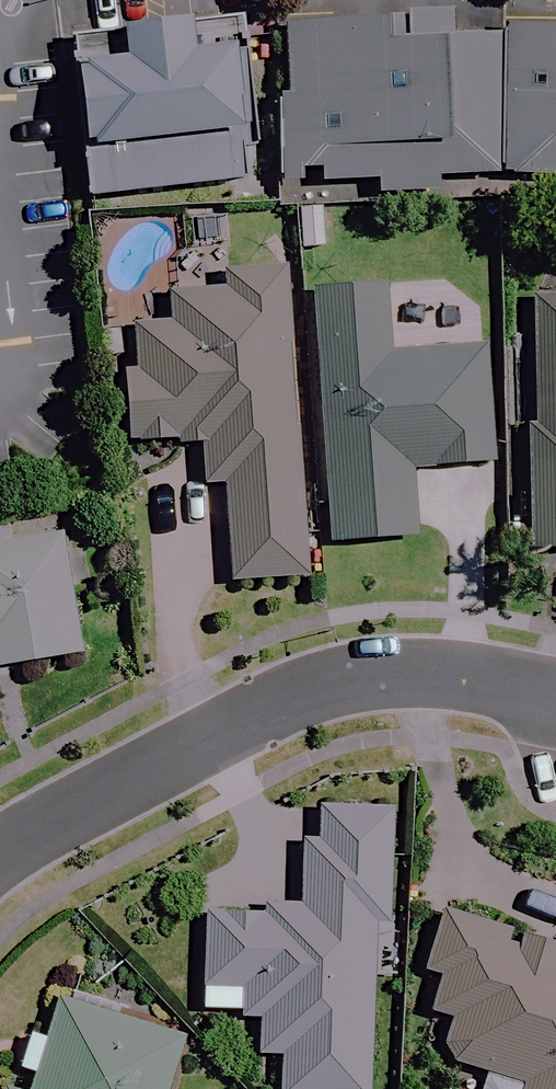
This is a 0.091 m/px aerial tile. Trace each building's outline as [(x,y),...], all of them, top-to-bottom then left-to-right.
[(180,39),(179,26),(69,36),(83,199),(241,185),(228,34),(180,39)] [(438,66),(440,35),(283,26),(275,182),(372,187),(372,194),(434,198),(435,175),(488,178),(494,69),(438,66)] [(488,178),(555,182),(555,33),(496,30),(496,38),(494,69),(488,178)] [(223,293),(155,298),(157,324),(136,326),(116,327),(125,445),(196,439),(199,481),(217,479),(225,582),(298,576),(274,269),(221,274),(223,293)] [(322,542),(386,539),(408,538),(404,468),(483,464),(477,350),(382,355),(378,288),(308,291),(322,542)] [(526,297),(512,547),(555,549),(555,299),(526,297)] [(56,535),(0,544),(0,667),(76,654),(56,535)] [(386,809),(305,806),(301,909),(201,904),(198,986),(237,988),(236,1015),(254,1016),(252,1052),(275,1053),(274,1088),(361,1088),(369,920),(381,921),(386,809)] [(512,944),(515,930),(469,918),(438,910),(436,915),(423,969),(435,973),(425,1011),(439,1015),(435,1030),(427,1062),(512,1083),(511,1088),(555,1088),(555,955),(512,944)] [(32,1077),(28,1088),(162,1088),(177,1039),(55,1002),(44,1036),(22,1029),(10,1070),(32,1077)]
